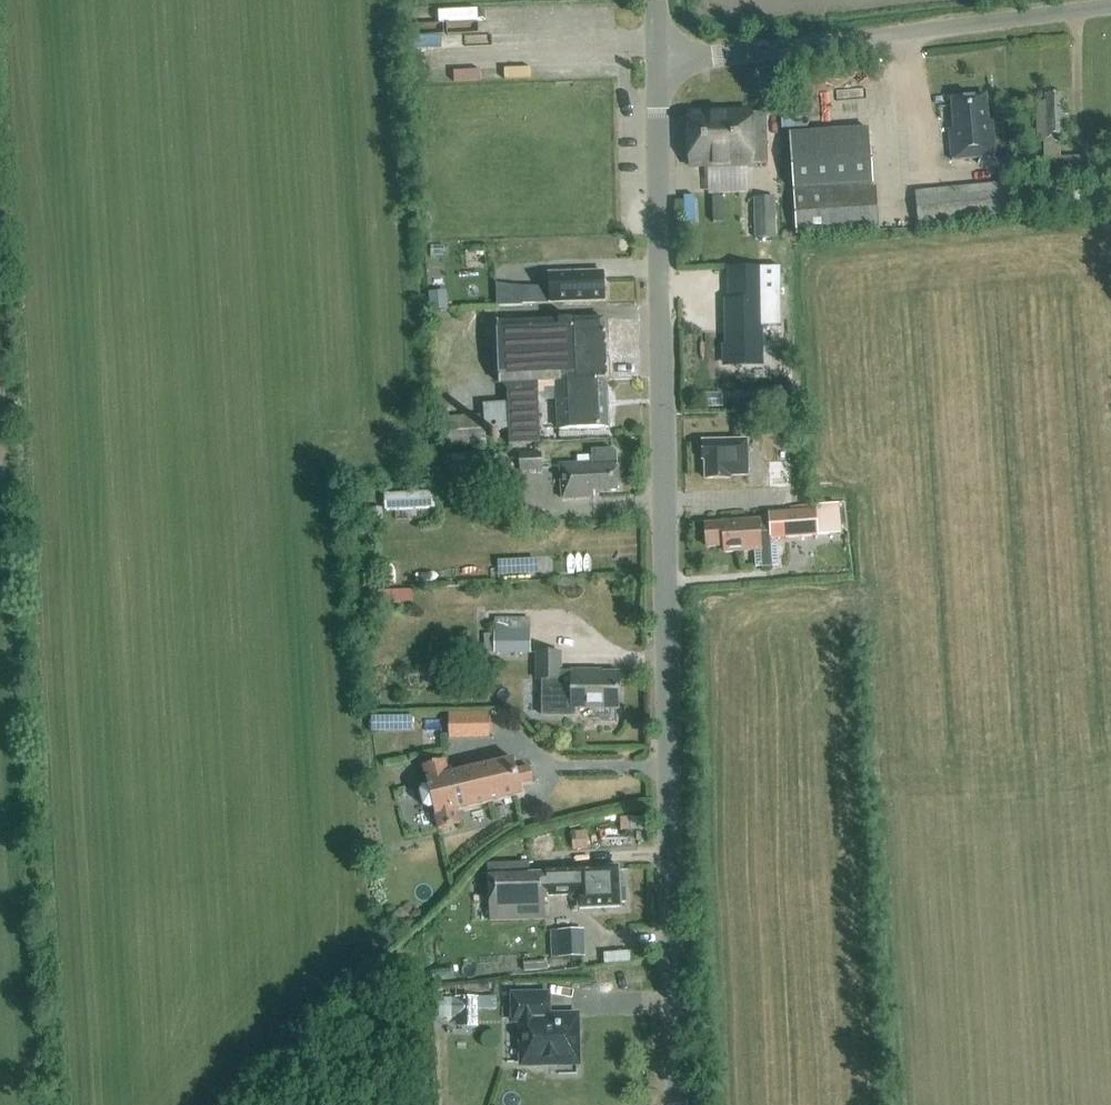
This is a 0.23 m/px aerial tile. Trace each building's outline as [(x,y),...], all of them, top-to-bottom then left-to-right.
[(995,157),(992,122),(987,122),(985,97),(951,100),(954,128),(948,129),(951,161),(995,157)] [(1083,178),(1082,157),(1059,158),(1058,140),(1067,139),(1066,117),(1062,117),(1061,97),(1045,97),(1046,103),(1036,104),(1038,141),(1044,141),(1045,159),(1042,159),(1043,180),(1083,178)] [(767,163),(764,113),(687,116),(689,166),(767,163)] [(796,233),(878,229),(876,187),(874,187),(871,129),(790,134),(796,233)] [(1094,172),(1095,187),(1110,187),(1110,171),(1094,172)] [(1013,217),(1009,183),(914,193),(918,227),(1013,217)] [(776,238),(775,198),(753,198),(753,238),(776,238)] [(453,245),(431,246),(432,262),(454,260),(453,245)] [(778,293),(777,267),(755,267),(756,294),(778,293)] [(549,279),(550,303),(603,301),(601,274),(562,275),(562,279),(549,279)] [(542,288),(522,289),(523,305),(543,303),(542,288)] [(430,311),(448,310),(447,293),(429,295),(430,311)] [(757,301),(726,302),(727,346),(722,346),(720,365),(729,368),(735,368),(735,364),(759,364),(757,301)] [(495,326),(497,380),(606,374),(603,321),(495,326)] [(557,430),(608,428),(606,374),(497,380),(498,387),(501,386),(505,395),(505,403),(483,405),(483,416),(439,419),(441,449),(487,445),(487,432),(506,431),(507,446),(537,446),(536,388),(556,387),(557,430)] [(770,433),(790,432),(790,419),(769,420),(770,433)] [(745,478),(745,442),(702,441),(702,462),(704,462),(704,480),(730,480),(730,478),(745,478)] [(520,472),(543,471),(542,452),(519,454),(520,472)] [(615,453),(603,454),(591,454),(591,465),(558,466),(560,501),(594,499),(593,492),(617,491),(615,453)] [(443,457),(444,475),(488,472),(487,454),(443,457)] [(788,489),(788,463),(768,462),(767,489),(788,489)] [(439,507),(439,490),(388,492),(389,509),(439,507)] [(368,532),(383,532),(382,506),(367,507),(368,532)] [(720,524),(703,525),(704,548),(721,547),(721,554),(751,552),(752,569),(758,569),(758,570),(769,569),(769,568),(775,568),(774,544),(768,545),(768,535),(782,534),(783,540),(815,538),(837,537),(836,508),(814,509),(814,512),(788,514),(766,515),(766,522),(756,523),(756,521),(720,523),(720,524)] [(418,588),(380,589),(380,603),(418,602),(418,588)] [(531,630),(495,631),(495,653),(531,653),(531,630)] [(538,680),(541,680),(561,680),(561,670),(561,654),(538,654),(538,680)] [(561,670),(561,680),(541,680),(542,717),(572,717),(572,711),(619,710),(619,672),(601,672),(601,670),(561,670)] [(491,715),(450,716),(451,738),(491,737),(491,715)] [(412,732),(412,717),(388,718),(388,732),(412,732)] [(429,789),(424,790),(422,795),(425,808),(429,811),(433,810),(438,831),(460,826),(457,813),(523,798),(520,787),(533,784),(530,770),(517,773),(514,762),(449,776),(446,762),(424,767),(429,789)] [(646,830),(646,818),(630,818),(630,830),(646,830)] [(586,832),(572,833),(574,850),(588,849),(586,832)] [(551,873),(488,876),(489,923),(545,921),(545,901),(548,901),(548,890),(578,889),(579,911),(622,909),(622,903),(624,900),(624,892),(621,890),(620,865),(577,868),(577,869),(551,870),(551,873)] [(582,930),(559,931),(561,958),(583,957),(582,930)] [(455,998),(456,1018),(478,1018),(478,997),(455,998)] [(572,1056),(572,1018),(543,1019),(543,997),(509,998),(510,1021),(518,1021),(519,1064),(553,1063),(553,1057),(572,1056)] [(436,998),(436,1018),(456,1018),(455,998),(436,998)]
